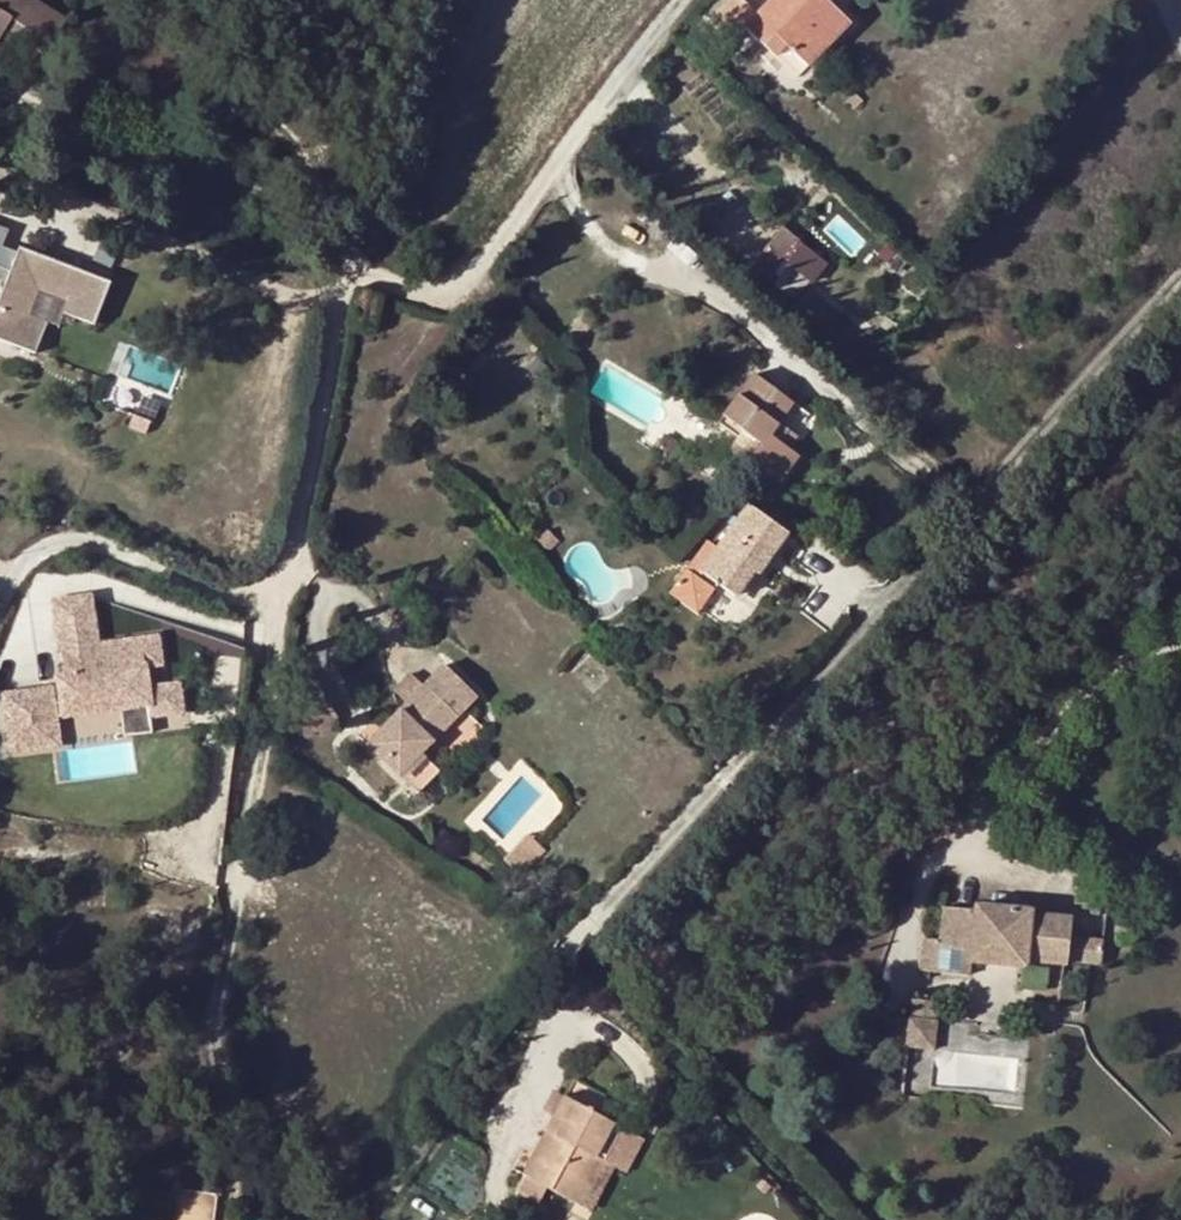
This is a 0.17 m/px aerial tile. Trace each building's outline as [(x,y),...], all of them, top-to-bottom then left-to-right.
[(16,38),(42,55),(64,20),(32,0),(0,0),(0,37),(4,31),(16,38)] [(838,11),(827,0),(770,0),(757,13),(744,0),(724,0),(705,19),(729,42),(744,26),(764,45),(774,34),(784,44),(807,65),(822,49),(812,39),(838,11)] [(849,21),(838,11),(812,39),(822,49),(849,21)] [(16,38),(4,31),(0,37),(0,38),(12,46),(16,38)] [(774,34),(764,45),(774,55),(784,44),(774,34)] [(0,249),(0,321),(23,331),(36,301),(16,293),(27,265),(57,278),(52,290),(84,304),(101,261),(11,224),(0,249)] [(782,227),(767,245),(768,246),(786,260),(800,241),(782,227)] [(768,246),(751,268),(768,283),(786,260),(768,246)] [(777,423),(792,401),(754,372),(723,414),(743,430),(738,437),(729,449),(748,462),(752,458),(780,478),(798,455),(780,442),(769,433),(777,423)] [(804,410),(792,401),(777,423),(788,431),(804,410)] [(743,430),(723,414),(718,422),(738,437),(743,430)] [(777,423),(769,433),(780,442),(788,431),(777,423)] [(664,433),(653,452),(670,462),(681,444),(664,433)] [(752,570),(757,573),(787,532),(748,506),(719,547),(701,572),(735,595),(752,570)] [(548,529),(537,540),(548,552),(560,541),(548,529)] [(707,540),(689,564),(701,572),(719,547),(707,540)] [(686,569),(669,594),(697,615),(714,589),(686,569)] [(759,575),(757,573),(752,570),(735,595),(741,600),(759,575)] [(56,669),(159,665),(158,635),(95,638),(93,592),(53,594),(56,669)] [(51,684),(2,688),(7,744),(185,731),(182,679),(147,682),(145,665),(50,672),(51,684)] [(366,744),(420,795),(440,773),(420,754),(464,709),(476,696),(443,665),(366,744)] [(420,754),(440,773),(484,728),(464,709),(420,754)] [(527,833),(503,859),(521,876),(546,850),(527,833)] [(1097,913),(1099,900),(1084,899),(1083,912),(1097,913)] [(1101,963),(1103,941),(1069,937),(1071,918),(1030,914),(1031,909),(975,904),(974,910),(942,907),(939,940),(925,938),(922,968),(944,971),(947,947),(970,950),(970,959),(1025,964),(1026,960),(1066,963),(1067,959),(1101,963)] [(938,1001),(912,998),(910,1018),(936,1021),(938,1001)] [(936,1021),(910,1018),(907,1046),(934,1050),(936,1021)] [(579,1206),(604,1161),(595,1156),(613,1123),(596,1113),(604,1097),(575,1080),(566,1096),(554,1117),(523,1175),(579,1206)] [(544,1112),(554,1117),(566,1096),(559,1091),(555,1097),(552,1096),(544,1112)] [(630,1132),(634,1135),(639,1137),(649,1120),(640,1115),(630,1132)] [(615,1168),(634,1135),(630,1132),(613,1123),(595,1156),(604,1161),(615,1168)]
